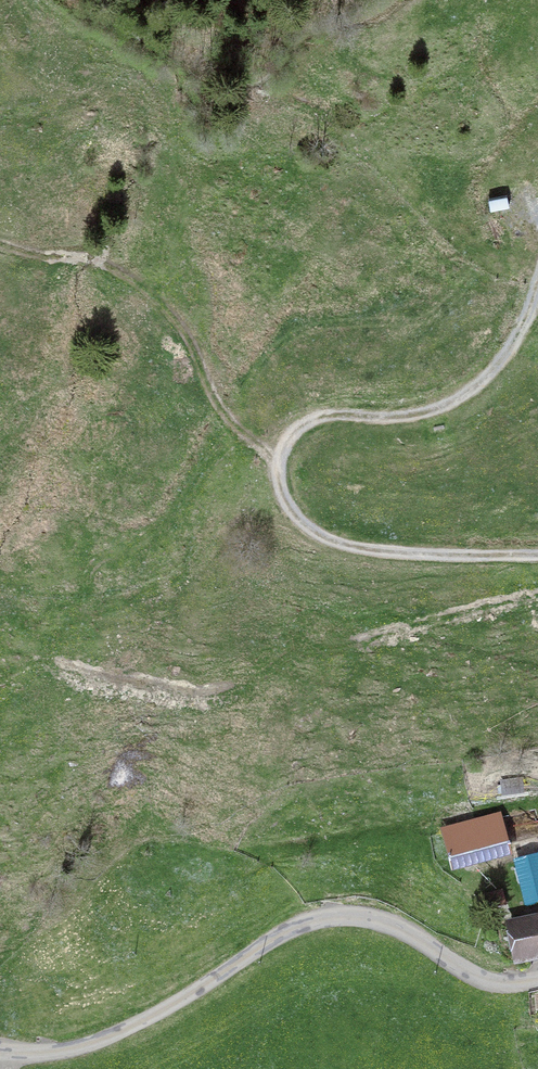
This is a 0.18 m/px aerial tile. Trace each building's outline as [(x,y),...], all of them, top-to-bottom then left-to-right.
[(481,868),(478,860),(509,852),(500,818),(446,832),(457,875),(481,868)] [(537,898),(537,849),(515,855),(526,901),(537,898)] [(537,957),(537,919),(511,925),(519,961),(537,957)]
